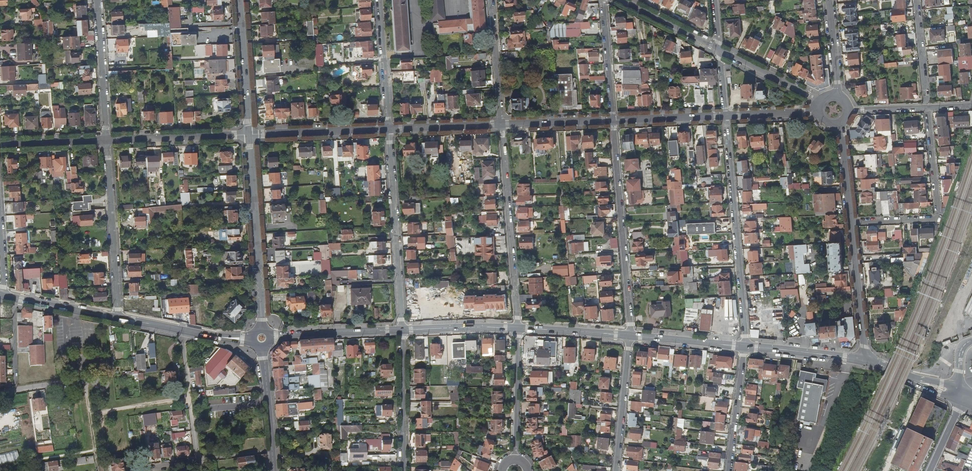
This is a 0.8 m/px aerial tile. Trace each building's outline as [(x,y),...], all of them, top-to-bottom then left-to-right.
[(471,19),(437,22),(437,24),(438,34),(483,31),(481,0),(470,0),(471,19)] [(561,14),(564,16),(568,9),(572,11),(575,7),(570,4),(572,0),(568,0),(561,14)] [(578,9),(583,11),(584,11),(588,0),(587,0),(581,0),(578,9)] [(660,2),(663,3),(662,4),(670,8),(675,0),(661,0),(660,2)] [(695,4),(688,0),(682,0),(678,8),(685,12),(684,15),(688,17),(693,7),(695,4)] [(806,10),(816,9),(816,0),(805,0),(806,10)] [(745,3),(734,4),(734,13),(745,12),(745,3)] [(84,10),(84,4),(74,4),(74,6),(73,6),(73,12),(74,12),(74,17),(80,17),(80,14),(85,14),(86,14),(86,10),(84,10)] [(408,51),(405,5),(391,6),(394,52),(408,51)] [(846,15),(855,14),(855,10),(856,10),(855,5),(843,6),(844,11),(846,11),(846,15)] [(219,6),(211,6),(212,15),(210,15),(210,17),(212,17),(212,21),(221,20),(220,10),(219,6)] [(945,14),(945,19),(954,19),(954,6),(947,7),(948,14),(945,14)] [(693,7),(688,17),(691,18),(691,20),(700,24),(700,25),(703,27),(707,19),(706,13),(693,7)] [(34,12),(34,8),(29,8),(29,9),(19,10),(18,11),(18,13),(20,14),(20,15),(22,15),(23,15),(23,17),(22,17),(22,20),(30,20),(30,12),(34,12)] [(370,22),(374,22),(373,18),(369,18),(368,10),(365,10),(365,9),(362,9),(362,10),(359,10),(359,20),(366,20),(367,22),(370,22)] [(578,9),(575,18),(573,23),(575,23),(578,23),(579,23),(580,20),(583,11),(578,9)] [(817,19),(816,11),(810,11),(810,10),(798,11),(799,14),(804,14),(805,14),(807,16),(810,15),(810,19),(817,19)] [(263,16),(261,17),(262,25),(270,25),(274,25),(273,12),(263,12),(263,16)] [(110,14),(110,23),(123,23),(123,22),(121,23),(120,14),(119,14),(119,13),(113,13),(113,14),(110,14)] [(523,13),(513,13),(513,19),(514,19),(514,22),(522,21),(522,19),(523,19),(523,13)] [(855,17),(855,14),(846,15),(847,19),(844,19),(845,25),(857,24),(856,17),(855,17)] [(773,27),(784,32),(787,27),(783,25),(784,23),(781,21),(782,19),(776,16),(774,20),(776,21),(773,27)] [(611,31),(624,30),(624,28),(625,28),(624,18),(614,18),(615,27),(611,27),(611,31)] [(76,36),(93,36),(93,31),(91,31),(91,30),(85,31),(85,20),(75,21),(76,27),(77,28),(78,35),(76,35),(68,36),(68,37),(76,36)] [(739,20),(726,21),(727,27),(730,27),(731,36),(740,35),(739,20)] [(42,22),(42,25),(43,38),(45,38),(53,38),(52,21),(42,22)] [(355,29),(356,36),(371,36),(370,22),(367,22),(358,23),(358,28),(355,29)] [(784,32),(795,38),(794,24),(789,22),(788,25),(787,27),(784,32)] [(169,37),(168,29),(168,23),(163,23),(155,24),(156,31),(156,37),(157,37),(166,37),(169,37)] [(579,36),(578,23),(575,23),(573,23),(568,23),(554,24),(550,32),(550,37),(579,36)] [(262,25),(260,25),(260,37),(271,36),(271,38),(276,38),(276,24),(274,25),(270,25),(262,25)] [(121,25),(110,25),(111,36),(122,35),(122,32),(123,32),(123,29),(121,29),(121,25)] [(809,39),(819,38),(818,25),(808,26),(809,39)] [(168,29),(169,37),(169,42),(170,47),(195,46),(195,32),(188,33),(188,29),(172,29),(168,29)] [(628,35),(635,34),(635,29),(624,30),(611,31),(611,35),(616,34),(617,43),(625,42),(625,33),(628,33),(628,35)] [(849,40),(857,39),(857,35),(858,35),(857,29),(846,30),(846,36),(848,36),(849,40)] [(0,31),(0,34),(0,35),(1,35),(1,41),(11,40),(11,30),(0,31)] [(509,32),(509,37),(512,37),(512,39),(510,39),(507,39),(507,43),(506,43),(506,44),(506,46),(507,47),(508,47),(508,48),(514,47),(515,52),(522,51),(522,47),(523,46),(522,39),(519,39),(519,36),(522,35),(522,30),(519,31),(517,31),(509,32)] [(930,31),(931,32),(932,32),(932,35),(931,35),(931,42),(936,42),(936,40),(945,39),(944,30),(930,31)] [(475,34),(463,35),(464,44),(476,43),(475,34)] [(68,37),(65,37),(65,49),(76,48),(76,36),(68,37)] [(758,46),(760,47),(763,42),(761,41),(761,42),(751,37),(749,40),(745,38),(741,46),(746,48),(746,47),(755,51),(758,46)] [(679,54),(679,56),(680,63),(690,63),(689,52),(684,52),(684,49),(681,47),(680,40),(676,38),(677,55),(679,54)] [(858,43),(857,39),(849,40),(849,44),(847,44),(848,50),(859,48),(859,42),(858,43)] [(125,40),(115,40),(115,52),(113,52),(113,55),(116,55),(116,56),(125,56),(125,52),(126,52),(126,43),(128,43),(128,40),(125,40)] [(552,50),(557,50),(557,47),(559,47),(559,50),(567,50),(567,43),(559,43),(559,44),(557,44),(557,40),(550,40),(551,50),(552,50)] [(675,44),(666,40),(662,48),(671,52),(675,44)] [(819,40),(809,40),(810,46),(812,46),(813,50),(820,50),(819,40)] [(372,57),(371,41),(355,42),(356,57),(372,57)] [(30,43),(16,44),(17,61),(31,60),(30,43)] [(970,48),(970,43),(961,44),(961,48),(960,48),(960,53),(961,53),(962,54),(960,54),(960,57),(971,56),(971,51),(970,48)] [(225,44),(212,45),(213,55),(225,54),(225,44)] [(645,44),(640,45),(640,52),(638,52),(638,55),(641,55),(641,57),(644,57),(644,60),(648,60),(648,56),(650,56),(649,52),(646,52),(645,44)] [(205,55),(205,45),(196,45),(196,55),(205,55)] [(279,45),(261,46),(262,61),(273,60),(273,57),(279,56),(279,45)] [(788,51),(779,47),(773,61),(781,66),(786,56),(786,55),(788,51)] [(577,49),(577,53),(579,53),(579,52),(587,51),(588,61),(598,61),(597,52),(596,52),(596,51),(593,51),(593,52),(592,52),(592,49),(577,49)] [(767,57),(771,59),(775,52),(770,49),(767,57)] [(939,66),(954,64),(952,50),(938,51),(939,66)] [(70,53),(71,63),(77,62),(77,61),(79,61),(79,57),(80,57),(79,52),(70,53)] [(858,53),(848,54),(849,65),(859,64),(858,53)] [(823,69),(822,54),(812,55),(814,70),(823,69)] [(445,56),(446,70),(453,69),(452,61),(457,60),(457,55),(445,56)] [(971,56),(960,57),(958,57),(959,64),(959,70),(963,70),(971,69),(971,56)] [(227,62),(223,60),(208,60),(208,71),(207,71),(207,74),(208,74),(224,74),(228,71),(227,62)] [(273,60),(262,61),(263,73),(279,72),(278,60),(273,60)] [(410,60),(399,60),(400,66),(401,66),(401,69),(410,68),(410,60)] [(798,75),(805,78),(808,71),(809,69),(807,68),(806,70),(801,67),(802,66),(797,63),(795,66),(793,67),(792,68),(792,70),(793,70),(792,72),(794,73),(794,74),(795,74),(797,75),(798,75)] [(579,81),(581,81),(581,78),(587,78),(587,74),(585,74),(585,68),(584,68),(584,67),(581,67),(581,64),(578,64),(579,81)] [(81,79),(81,81),(91,80),(91,72),(89,73),(88,65),(80,66),(80,69),(79,69),(79,75),(82,75),(82,78),(81,79)] [(370,65),(354,66),(353,67),(354,71),(356,73),(357,75),(355,77),(356,79),(357,80),(366,79),(366,75),(370,74),(370,65)] [(13,79),(13,66),(1,66),(2,80),(13,79)] [(858,67),(850,68),(851,73),(853,73),(853,77),(859,76),(858,67)] [(828,69),(823,69),(814,70),(814,74),(813,76),(811,75),(812,74),(810,73),(805,84),(818,90),(830,87),(828,69)] [(963,70),(963,73),(960,74),(960,76),(961,81),(961,82),(969,81),(969,77),(971,76),(971,72),(971,69),(963,70)] [(622,70),(622,85),(629,84),(636,84),(640,84),(639,70),(622,70)] [(482,78),(481,71),(472,71),(473,81),(471,82),(471,87),(479,86),(479,82),(484,81),(484,78),(482,78)] [(553,75),(554,91),(559,91),(560,107),(567,106),(567,108),(576,108),(575,79),(570,79),(570,75),(553,75)] [(707,85),(709,85),(712,85),(714,85),(714,76),(706,76),(706,81),(707,85)] [(278,85),(277,77),(265,78),(265,84),(267,84),(267,92),(278,91),(278,85)] [(886,78),(876,79),(879,99),(889,99),(886,78)] [(208,91),(222,91),(222,88),(226,88),(226,83),(225,83),(225,79),(213,80),(213,85),(208,86),(208,91)] [(38,89),(38,83),(7,85),(8,89),(14,89),(14,95),(25,95),(25,89),(38,89)] [(88,89),(90,89),(89,83),(76,84),(77,95),(88,94),(88,89)] [(760,83),(756,83),(756,84),(757,89),(757,100),(766,99),(766,94),(765,95),(764,90),(760,90),(760,83)] [(621,85),(621,91),(621,94),(629,94),(629,84),(622,85),(621,85)] [(648,89),(646,84),(643,84),(643,86),(640,86),(641,96),(642,106),(650,105),(649,95),(647,95),(646,94),(644,94),(644,89),(648,89)] [(753,89),(757,89),(756,84),(742,84),(742,89),(743,89),(744,93),(742,93),(743,98),(753,98),(753,89)] [(865,84),(856,85),(857,95),(866,93),(865,84)] [(906,88),(901,89),(902,99),(914,98),(914,95),(917,95),(917,84),(913,84),(913,88),(906,88)] [(678,87),(668,88),(669,98),(679,97),(678,87)] [(473,104),(473,105),(479,105),(479,107),(482,107),(481,94),(474,94),(473,90),(473,89),(462,90),(462,96),(465,95),(466,106),(471,105),(471,104),(473,104)] [(444,109),(455,109),(455,103),(457,103),(456,94),(443,95),(443,104),(444,109)] [(340,95),(335,95),(330,96),(330,97),(331,102),(334,102),(334,103),(340,103),(340,102),(340,99),(340,95)] [(442,104),(443,104),(443,95),(436,95),(436,104),(433,104),(433,106),(433,111),(433,113),(442,112),(442,104)] [(594,97),(584,97),(585,106),(588,105),(588,107),(594,106),(594,97)] [(227,111),(227,105),(227,103),(229,103),(229,99),(224,99),(224,98),(221,98),(221,101),(219,101),(219,99),(216,99),(216,102),(216,112),(227,111)] [(273,105),(272,99),(267,99),(267,101),(263,101),(264,106),(265,106),(265,109),(271,109),(271,105),(273,105)] [(527,99),(509,100),(510,108),(514,108),(515,110),(527,109),(527,99)] [(126,110),(130,110),(129,100),(119,100),(120,105),(115,105),(116,110),(115,110),(115,113),(116,113),(116,117),(123,117),(123,115),(126,115),(126,113),(126,110)] [(375,100),(367,101),(368,105),(366,105),(367,115),(376,114),(376,110),(378,109),(378,105),(375,105),(375,100)] [(409,113),(409,114),(416,114),(416,112),(420,112),(419,101),(414,101),(415,105),(409,105),(409,113)] [(409,105),(408,103),(398,103),(398,113),(409,113),(409,105)] [(302,104),(291,105),(292,118),(303,117),(302,104)] [(307,116),(319,115),(318,109),(315,109),(315,105),(307,105),(307,116)] [(146,111),(142,111),(142,116),(143,120),(152,119),(152,106),(146,107),(146,111)] [(59,126),(59,123),(59,122),(65,122),(64,107),(58,108),(58,110),(52,110),(53,117),(54,126),(59,126)] [(83,109),(84,123),(88,123),(89,125),(94,124),(93,109),(83,109)] [(281,119),(280,109),(271,109),(272,117),(275,117),(275,116),(276,116),(277,119),(281,119)] [(73,123),(73,125),(79,124),(78,112),(68,113),(68,123),(73,123)] [(170,112),(154,112),(155,123),(170,122),(170,112)] [(194,128),(194,121),(193,115),(191,116),(191,112),(188,112),(186,112),(182,113),(182,122),(190,122),(190,128),(194,128)] [(13,124),(13,126),(18,126),(17,114),(3,114),(4,124),(8,124),(13,124)] [(875,115),(877,136),(885,136),(892,135),(892,134),(890,114),(875,115)] [(24,116),(25,127),(37,126),(36,115),(24,116)] [(866,115),(857,130),(867,136),(869,133),(868,132),(870,129),(869,128),(874,121),(866,115)] [(50,117),(41,118),(41,127),(51,126),(50,117)] [(939,127),(948,127),(948,126),(945,126),(945,117),(937,117),(935,119),(936,126),(939,126),(939,127)] [(954,128),(954,130),(955,130),(955,127),(969,127),(968,117),(953,118),(954,128)] [(919,121),(906,121),(907,133),(920,132),(919,121)] [(739,140),(739,143),(739,147),(747,146),(747,144),(749,144),(748,136),(747,136),(745,124),(737,124),(739,140)] [(711,131),(710,125),(706,125),(707,137),(717,137),(716,130),(711,131)] [(649,144),(649,146),(652,146),(652,144),(661,143),(660,133),(652,134),(651,127),(647,128),(648,134),(649,144)] [(949,136),(948,127),(939,127),(940,137),(949,136)] [(687,132),(678,132),(679,142),(688,141),(687,132)] [(634,148),(633,134),(623,135),(624,148),(634,148)] [(649,144),(648,134),(638,135),(639,144),(649,144)] [(778,134),(769,134),(770,149),(780,148),(778,134)] [(580,135),(571,136),(572,143),(572,149),(577,149),(576,143),(579,143),(579,141),(580,140),(580,135)] [(594,135),(583,135),(584,145),(585,151),(585,152),(589,152),(589,147),(595,147),(594,135)] [(764,146),(763,138),(759,138),(758,136),(752,136),(753,147),(764,146)] [(881,146),(881,149),(886,149),(885,136),(877,136),(874,137),(875,147),(878,147),(881,146)] [(949,136),(940,137),(935,138),(935,141),(940,141),(940,146),(949,145),(949,136)] [(522,154),(528,153),(528,147),(531,147),(531,138),(526,139),(526,137),(513,138),(513,145),(521,144),(522,154)] [(544,138),(545,149),(549,148),(549,147),(554,147),(553,137),(544,138)] [(707,137),(708,145),(708,149),(715,149),(717,148),(717,145),(712,145),(712,143),(717,143),(717,137),(707,137)] [(480,154),(480,152),(480,150),(488,149),(488,138),(474,139),(475,155),(480,154)] [(540,149),(545,149),(544,138),(536,139),(536,148),(540,148),(540,149)] [(818,142),(814,139),(809,145),(813,149),(812,149),(816,153),(824,144),(819,141),(818,142)] [(472,150),(471,141),(461,141),(462,150),(472,150)] [(438,142),(422,143),(424,159),(428,159),(428,155),(433,154),(433,159),(439,158),(438,142)] [(355,143),(352,143),(352,153),(355,153),(356,158),(366,157),(366,156),(367,156),(367,154),(365,152),(365,147),(359,147),(359,145),(355,145),(355,143)] [(421,154),(420,143),(412,143),(412,145),(405,146),(406,159),(416,159),(416,155),(421,154)] [(349,145),(344,145),(344,147),(340,147),(336,147),(337,161),(350,160),(349,145)] [(700,145),(702,164),(710,164),(709,162),(708,149),(708,145),(700,145)] [(324,147),(324,146),(321,146),(321,156),(330,155),(330,147),(324,147)] [(954,146),(941,147),(941,156),(943,156),(943,158),(947,158),(947,156),(950,156),(949,148),(951,149),(954,149),(954,146)] [(300,148),(300,150),(297,150),(297,157),(314,156),(314,147),(300,148)] [(712,162),(712,166),(718,166),(717,157),(715,157),(715,149),(708,149),(709,162),(712,162)] [(173,165),(178,165),(177,152),(161,153),(161,161),(172,160),(173,165)] [(593,161),(592,152),(589,152),(585,152),(586,167),(597,167),(598,167),(598,160),(593,161)] [(196,164),(196,153),(191,153),(187,153),(183,153),(184,164),(196,164)] [(228,157),(228,153),(219,153),(220,159),(221,158),(221,163),(231,162),(231,157),(228,157)] [(876,154),(867,154),(867,158),(865,158),(865,167),(868,167),(877,167),(881,166),(880,158),(876,158),(876,154)] [(83,166),(97,165),(97,160),(95,160),(95,159),(97,159),(97,155),(83,156),(83,166)] [(120,167),(130,167),(130,155),(119,156),(120,167)] [(913,165),(923,165),(923,155),(913,155),(913,165)] [(157,159),(153,159),(153,156),(149,157),(150,166),(158,165),(157,159)] [(51,167),(51,165),(51,157),(40,158),(40,168),(51,167)] [(143,165),(143,157),(138,157),(138,159),(134,159),(135,165),(143,165)] [(54,165),(54,171),(65,171),(64,158),(59,158),(60,160),(54,160),(54,165)] [(268,167),(269,173),(274,173),(274,167),(276,167),(276,158),(267,158),(267,167),(268,167)] [(639,168),(639,158),(635,158),(627,159),(628,169),(632,169),(632,171),(635,171),(635,168),(639,168)] [(11,159),(7,159),(7,172),(11,172),(10,168),(15,168),(15,160),(11,160),(11,159)] [(494,161),(483,161),(484,175),(495,174),(494,161)] [(747,161),(738,162),(739,173),(748,172),(747,161)] [(954,174),(954,166),(954,163),(947,164),(947,175),(946,175),(946,180),(951,179),(955,179),(957,174),(954,174)] [(366,165),(366,181),(364,181),(365,195),(380,195),(379,164),(366,165)] [(913,165),(912,165),(912,175),(923,175),(923,165),(913,165)] [(607,175),(606,166),(598,167),(597,167),(597,175),(607,175)] [(574,171),(574,167),(570,167),(570,173),(561,174),(561,181),(563,181),(575,180),(575,176),(574,171)] [(868,167),(865,167),(864,167),(858,168),(858,178),(868,177),(868,167)] [(833,174),(832,170),(813,172),(813,176),(823,176),(824,183),(833,182),(833,177),(834,177),(834,176),(833,174)] [(278,183),(278,173),(274,173),(269,173),(268,173),(268,182),(273,181),(273,183),(278,183)] [(235,176),(226,176),(226,186),(235,186),(235,176)] [(743,176),(743,190),(751,190),(750,176),(743,176)] [(628,179),(629,190),(641,190),(640,178),(636,179),(636,177),(633,177),(633,179),(628,179)] [(863,185),(861,185),(861,188),(863,188),(863,192),(875,191),(875,188),(871,188),(871,183),(872,183),(872,182),(874,182),(874,179),(863,179),(863,185)] [(74,183),(70,183),(71,192),(82,192),(82,191),(83,191),(83,187),(82,187),(81,181),(74,181),(74,183)] [(606,181),(597,182),(597,190),(609,190),(609,184),(606,184),(606,181)] [(486,192),(486,196),(495,196),(494,192),(496,192),(496,183),(483,184),(484,192),(486,192)] [(519,184),(519,196),(524,195),(531,195),(530,184),(519,184)] [(14,200),(14,203),(18,202),(18,194),(20,194),(20,189),(18,189),(17,186),(8,187),(9,200),(14,200)] [(712,198),(712,203),(722,202),(722,200),(723,200),(722,187),(711,187),(706,187),(706,191),(709,191),(709,198),(712,198)] [(279,189),(269,190),(270,199),(279,198),(279,189)] [(914,190),(915,203),(918,202),(926,202),(926,189),(915,190),(914,190)] [(642,198),(641,190),(629,190),(630,204),(635,204),(635,203),(636,203),(636,199),(642,198)] [(887,191),(889,211),(893,211),(892,203),(894,203),(894,209),(899,209),(898,203),(897,190),(887,191)] [(876,191),(875,191),(863,192),(862,192),(863,202),(872,201),(872,198),(877,198),(876,191)] [(883,214),(889,214),(889,211),(887,191),(876,191),(877,198),(881,198),(881,200),(883,214)] [(188,192),(185,193),(180,193),(180,200),(181,204),(185,204),(189,201),(189,200),(188,192)] [(235,192),(226,193),(226,202),(233,202),(233,198),(235,198),(235,192)] [(742,192),(743,205),(750,204),(749,198),(751,198),(751,192),(742,192)] [(815,194),(816,211),(835,210),(835,200),(841,200),(841,193),(815,194)] [(72,201),(73,211),(92,210),(91,194),(83,195),(83,200),(72,201)] [(404,204),(420,203),(421,203),(420,199),(425,198),(425,195),(421,195),(420,194),(408,194),(408,199),(404,200),(404,204)] [(513,207),(527,207),(527,204),(532,204),(532,201),(534,200),(533,195),(531,195),(524,195),(524,196),(519,197),(519,198),(518,198),(518,203),(513,203),(513,207)] [(610,200),(609,195),(600,196),(600,203),(608,203),(608,200),(610,200)] [(496,207),(495,196),(486,196),(483,196),(483,198),(486,198),(486,200),(486,203),(485,203),(484,204),(484,208),(496,207)] [(943,214),(949,196),(943,197),(943,205),(941,205),(942,214),(943,214)] [(24,202),(18,202),(14,203),(11,203),(12,212),(24,211),(24,202)] [(712,203),(712,211),(710,211),(710,217),(723,216),(723,211),(722,211),(722,202),(712,203)] [(915,203),(898,203),(899,209),(899,212),(904,212),(904,209),(918,209),(918,202),(915,203)] [(415,212),(420,212),(420,203),(404,204),(405,214),(415,213),(415,212)] [(764,209),(764,203),(750,204),(743,205),(743,209),(743,214),(751,213),(751,209),(764,209)] [(282,204),(269,205),(269,210),(271,210),(271,223),(283,223),(283,213),(290,213),(290,206),(282,206),(282,204)] [(232,207),(224,207),(224,210),(227,210),(227,222),(236,222),(236,210),(232,210),(232,207)] [(514,217),(514,221),(529,220),(528,211),(530,211),(529,207),(519,208),(519,217),(514,217)] [(611,212),(610,207),(600,207),(600,211),(601,215),(606,215),(606,213),(611,212)] [(382,211),(372,212),(372,225),(383,224),(382,211)] [(499,214),(499,211),(482,211),(482,215),(485,215),(485,221),(488,221),(488,225),(497,224),(497,214),(499,214)] [(90,220),(90,215),(88,215),(88,213),(85,213),(85,215),(81,215),(78,215),(79,225),(90,225),(90,220)] [(32,218),(32,214),(14,215),(15,227),(24,227),(23,218),(32,218)] [(835,220),(837,220),(837,214),(826,214),(826,221),(823,221),(824,226),(833,226),(835,224),(835,220)] [(144,220),(146,220),(146,216),(144,216),(135,217),(134,216),(133,217),(134,217),(134,227),(133,228),(134,228),(135,227),(144,227),(144,223),(144,220)] [(783,217),(784,226),(792,226),(792,219),(791,217),(783,217)] [(529,221),(520,222),(521,232),(530,231),(530,230),(529,221)] [(419,222),(408,222),(409,233),(420,232),(419,222)] [(604,222),(593,222),(594,234),(605,233),(604,222)] [(746,222),(746,233),(758,233),(759,233),(759,230),(757,230),(757,222),(746,222)] [(688,235),(716,234),(716,223),(688,224),(688,235)] [(227,226),(213,226),(214,230),(219,230),(219,239),(226,239),(227,240),(227,245),(230,245),(230,244),(232,244),(232,240),(239,240),(239,235),(238,235),(238,229),(227,229),(227,226)] [(929,228),(923,228),(920,229),(921,238),(934,238),(936,231),(934,231),(934,228),(929,228)] [(353,232),(353,229),(349,229),(349,230),(341,230),(341,234),(338,234),(338,238),(341,238),(341,241),(343,241),(343,240),(346,240),(346,239),(351,238),(350,232),(353,232)] [(15,243),(23,243),(27,243),(26,230),(14,231),(15,243)] [(841,242),(840,231),(831,231),(831,242),(841,242)] [(877,240),(877,234),(877,231),(868,231),(868,240),(877,240)] [(533,233),(521,235),(523,248),(527,248),(527,249),(532,249),(532,247),(535,247),(534,233),(533,233)] [(759,243),(758,233),(746,233),(746,239),(750,239),(750,243),(759,243)] [(475,251),(494,250),(494,244),(492,244),(492,235),(475,236),(475,251)] [(679,236),(681,249),(689,249),(688,238),(686,238),(686,235),(679,235),(679,236)] [(283,248),(282,237),(282,236),(273,237),(273,248),(283,248)] [(673,244),(673,251),(677,251),(681,250),(681,249),(679,236),(674,237),(675,244),(673,244)] [(419,238),(409,238),(410,248),(410,250),(416,249),(417,249),(417,248),(424,248),(424,242),(421,242),(419,242),(419,239),(419,238)] [(618,238),(610,238),(611,249),(619,248),(618,238)] [(643,238),(638,238),(638,242),(633,242),(633,251),(643,250),(643,238)] [(876,249),(876,251),(880,251),(880,249),(879,249),(879,240),(877,240),(868,240),(868,249),(871,249),(876,249)] [(579,254),(579,251),(579,247),(585,247),(584,242),(574,243),(574,244),(570,244),(571,254),(579,254)] [(829,243),(831,267),(843,267),(841,242),(831,242),(829,243)] [(23,244),(23,243),(15,243),(16,254),(35,253),(35,248),(30,248),(30,244),(23,244)] [(797,274),(810,273),(809,264),(805,264),(804,253),(808,253),(807,244),(794,245),(796,260),(797,267),(797,274)] [(328,250),(328,245),(320,245),(321,253),(314,253),(314,261),(329,260),(328,250)] [(184,249),(185,264),(185,269),(190,269),(189,252),(195,252),(195,248),(184,249)] [(416,258),(416,249),(410,250),(408,250),(408,259),(413,258),(413,260),(416,260),(416,258)] [(718,253),(718,259),(727,259),(727,249),(721,249),(718,249),(718,250),(708,250),(708,257),(712,257),(712,253),(718,253)] [(275,251),(275,263),(283,263),(283,251),(275,251)] [(758,251),(749,252),(749,261),(758,261),(758,251)] [(238,252),(228,252),(229,259),(226,259),(225,261),(225,265),(227,266),(240,265),(240,259),(238,259),(238,252)] [(88,254),(87,254),(80,255),(79,255),(79,262),(88,262),(88,254)] [(646,254),(637,254),(638,265),(647,264),(647,259),(653,258),(653,255),(646,256),(646,254)] [(383,256),(383,255),(373,255),(373,260),(376,260),(376,263),(384,263),(384,259),(385,259),(386,258),(385,257),(385,256),(383,256)] [(612,257),(597,257),(598,267),(613,266),(613,265),(615,265),(615,263),(613,263),(612,257)] [(877,261),(869,262),(871,283),(884,282),(883,271),(881,269),(878,269),(877,261)] [(423,263),(410,264),(410,273),(420,272),(420,269),(423,269),(423,263)] [(761,264),(756,264),(756,266),(750,266),(751,276),(752,276),(762,275),(761,264)] [(693,282),(693,276),(688,276),(688,273),(690,273),(690,266),(685,266),(682,266),(682,269),(683,278),(683,282),(688,282),(692,282),(693,282)] [(139,267),(127,267),(127,276),(139,276),(139,267)] [(275,279),(287,278),(286,267),(275,268),(275,279)] [(39,268),(20,269),(14,270),(15,290),(22,291),(21,277),(40,277),(39,268)] [(240,268),(231,268),(231,270),(226,270),(226,280),(241,279),(241,274),(240,274),(240,268)] [(386,278),(386,269),(366,270),(366,272),(372,272),(373,278),(386,278)] [(488,283),(492,283),(497,283),(497,269),(490,269),(490,272),(488,272),(488,283)] [(682,269),(679,269),(679,272),(669,272),(670,283),(682,282),(682,278),(683,278),(682,269)] [(330,274),(331,286),(338,286),(338,281),(335,281),(335,277),(348,276),(349,279),(357,279),(356,270),(330,271),(330,274)] [(102,277),(102,273),(93,273),(93,284),(103,284),(102,280),(104,280),(104,276),(102,277)] [(836,287),(841,287),(841,285),(844,285),(843,274),(840,274),(840,276),(836,276),(836,287)] [(605,276),(605,275),(601,275),(602,286),(613,285),(612,276),(605,276)] [(287,278),(275,279),(276,287),(281,286),(281,288),(286,287),(286,283),(291,283),(291,277),(287,278)] [(532,294),(542,293),(542,277),(530,278),(530,294),(532,294)] [(50,280),(42,280),(42,290),(47,289),(47,288),(51,288),(50,280)] [(751,292),(759,291),(760,291),(764,291),(764,284),(759,284),(759,280),(751,280),(751,287),(751,292)] [(721,281),(714,281),(714,284),(718,284),(719,295),(730,295),(730,281),(721,281)] [(129,296),(138,295),(137,283),(128,284),(129,296)] [(186,285),(187,292),(187,294),(200,293),(200,285),(186,285)] [(103,293),(103,288),(96,288),(97,293),(92,294),(93,302),(106,301),(105,293),(103,293)] [(59,290),(59,299),(67,300),(66,289),(65,289),(59,290)] [(780,290),(781,300),(785,300),(785,297),(797,296),(797,302),(800,302),(799,289),(780,290)] [(308,300),(315,300),(315,290),(307,290),(308,300)] [(369,291),(351,291),(351,306),(370,306),(370,299),(372,299),(372,292),(369,292),(369,291)] [(616,300),(616,291),(604,292),(605,301),(616,300)] [(477,295),(465,295),(466,309),(475,308),(475,311),(506,310),(506,295),(497,296),(497,293),(484,294),(484,296),(477,296),(477,295)] [(532,294),(530,294),(520,294),(521,301),(527,301),(527,307),(533,306),(533,308),(537,308),(537,306),(543,305),(543,300),(537,300),(537,298),(532,298),(532,294)] [(168,313),(189,312),(188,296),(167,297),(168,313)] [(302,297),(286,298),(286,305),(290,305),(290,310),(291,310),(291,311),(295,310),(295,309),(303,308),(302,297)] [(882,300),(873,300),(873,309),(882,309),(882,300)] [(234,321),(244,309),(234,301),(234,302),(232,301),(229,304),(230,305),(228,308),(229,308),(224,313),(234,321)] [(663,304),(651,305),(651,316),(664,315),(664,316),(670,315),(669,301),(663,302),(663,304)] [(701,302),(693,303),(692,309),(719,312),(718,317),(724,318),(725,310),(727,310),(728,304),(725,303),(725,304),(720,303),(719,305),(701,302)] [(583,303),(573,303),(574,315),(583,315),(583,308),(584,308),(583,303)] [(329,304),(319,304),(320,315),(330,315),(329,304)] [(589,305),(586,305),(587,317),(598,316),(598,305),(591,306),(589,306),(589,305)] [(895,320),(902,320),(907,308),(900,308),(900,316),(894,316),(895,320)] [(31,318),(31,310),(23,309),(21,311),(21,313),(21,318),(24,318),(31,318)] [(614,309),(604,310),(604,319),(615,318),(614,309)] [(782,309),(757,311),(758,323),(783,321),(782,309)] [(803,323),(804,336),(815,335),(814,322),(811,323),(810,312),(805,313),(806,323),(803,323)] [(840,314),(836,314),(837,325),(838,338),(847,337),(845,320),(841,320),(840,314)] [(43,318),(43,328),(43,329),(52,328),(52,317),(43,318)] [(889,336),(889,331),(887,331),(887,327),(887,326),(886,326),(886,323),(881,324),(881,327),(876,327),(876,328),(874,328),(875,332),(876,332),(877,337),(878,337),(878,342),(888,341),(887,336),(889,336)] [(44,346),(38,346),(32,347),(31,326),(25,326),(21,326),(21,324),(17,324),(17,353),(28,353),(29,366),(30,366),(42,366),(45,365),(45,362),(45,356),(44,346)] [(820,327),(821,339),(838,338),(837,325),(820,327)] [(750,338),(759,339),(759,331),(749,330),(750,338)] [(494,339),(485,339),(485,350),(487,350),(487,348),(491,348),(491,344),(494,344),(494,339)] [(506,339),(497,339),(497,348),(501,348),(501,352),(506,352),(506,339)] [(329,361),(332,360),(332,356),(332,347),(332,340),(319,340),(298,342),(300,357),(300,365),(305,365),(312,364),(316,364),(316,359),(306,360),(305,354),(314,353),(314,354),(317,354),(317,352),(324,352),(324,353),(326,353),(326,351),(328,351),(328,359),(329,359),(329,361)] [(472,340),(467,340),(467,350),(481,349),(481,342),(472,342),(472,340)] [(538,349),(538,363),(550,364),(551,357),(557,357),(557,341),(546,341),(545,349),(538,349)] [(272,368),(287,366),(287,363),(281,363),(281,361),(288,352),(290,352),(290,350),(292,350),(292,348),(296,348),(296,342),(281,344),(271,356),(272,368)] [(429,357),(429,349),(424,349),(424,342),(415,342),(415,359),(424,359),(424,357),(429,357)] [(441,345),(432,345),(432,356),(437,356),(437,359),(442,359),(441,356),(443,356),(443,352),(441,352),(441,345)] [(342,346),(332,347),(332,356),(342,355),(342,346)] [(356,346),(346,347),(347,358),(348,358),(348,363),(358,363),(358,358),(359,358),(359,353),(357,353),(356,346)] [(577,348),(566,347),(566,365),(571,365),(571,362),(576,362),(577,348)] [(221,349),(205,367),(206,373),(213,380),(217,375),(221,378),(224,374),(223,373),(225,370),(223,368),(225,366),(239,378),(250,367),(243,361),(241,363),(228,351),(221,349)] [(597,350),(587,349),(586,354),(584,354),(584,360),(596,361),(597,350)] [(669,351),(659,350),(658,359),(668,360),(669,351)] [(648,357),(649,354),(639,353),(638,365),(648,366),(648,357)] [(148,354),(139,355),(140,370),(149,369),(148,354)] [(686,368),(687,357),(687,356),(674,355),(674,356),(673,362),(673,366),(681,367),(686,368)] [(692,356),(692,357),(691,366),(691,367),(700,368),(701,357),(692,356)] [(292,363),(292,366),(293,366),(300,365),(300,357),(294,357),(295,363),(292,363)] [(716,371),(720,372),(720,367),(724,368),(732,369),(733,360),(730,358),(718,357),(717,367),(716,371)] [(618,359),(608,358),(607,370),(617,371),(618,359)] [(195,360),(188,361),(188,369),(203,367),(203,363),(195,360)] [(765,365),(765,364),(763,364),(763,362),(750,360),(750,365),(754,365),(753,368),(760,369),(759,373),(763,374),(765,365)] [(499,370),(496,370),(496,373),(504,373),(504,362),(499,362),(499,370)] [(321,401),(326,401),(325,399),(323,399),(323,391),(328,391),(326,371),(323,371),(323,363),(319,364),(320,376),(320,388),(321,390),(321,401)] [(391,365),(381,365),(381,376),(391,376),(391,365)] [(772,383),(777,384),(777,383),(778,377),(779,372),(775,371),(776,366),(765,365),(763,374),(763,377),(772,378),(772,383)] [(790,367),(780,365),(779,372),(778,377),(789,379),(790,367)] [(42,374),(42,366),(30,366),(31,374),(42,374)] [(200,371),(203,371),(203,367),(188,369),(189,372),(194,372),(196,386),(204,385),(204,382),(203,382),(202,378),(200,378),(200,371)] [(284,369),(272,371),(273,379),(287,378),(287,375),(285,375),(285,372),(283,372),(283,371),(284,371),(284,369)] [(173,370),(161,372),(161,374),(165,374),(166,385),(176,383),(175,373),(174,373),(173,370)] [(424,370),(414,370),(414,383),(424,383),(424,370)] [(549,372),(532,371),(532,384),(540,384),(540,382),(548,383),(549,372)] [(723,384),(723,381),(723,378),(722,378),(723,376),(723,374),(716,373),(715,373),(714,383),(714,385),(721,386),(722,384),(723,384)] [(505,375),(496,375),(496,385),(505,385),(505,375)] [(288,391),(287,378),(273,379),(274,392),(288,391)] [(316,378),(306,379),(307,387),(317,387),(316,378)] [(828,381),(814,378),(813,384),(805,383),(798,420),(817,423),(823,392),(826,392),(828,381)] [(602,379),(601,393),(603,393),(610,393),(611,380),(602,379)] [(757,387),(762,387),(762,384),(756,384),(756,386),(749,384),(747,395),(751,396),(756,396),(757,387)] [(391,396),(391,386),(375,386),(375,396),(380,396),(385,396),(391,396)] [(461,388),(461,387),(457,386),(457,390),(456,390),(456,394),(453,394),(452,402),(454,402),(454,403),(460,403),(461,391),(461,388)] [(529,400),(538,400),(538,395),(543,396),(543,387),(537,387),(531,387),(531,395),(529,395),(529,400)] [(717,389),(708,388),(707,395),(707,397),(716,398),(716,392),(717,392),(718,390),(717,390),(717,389)] [(293,400),(293,390),(288,391),(274,392),(275,401),(293,400)] [(422,390),(416,390),(416,392),(414,392),(414,399),(428,399),(428,397),(424,397),(424,392),(422,392),(422,390)] [(644,403),(653,404),(654,392),(645,391),(642,390),(641,402),(642,403),(644,403)] [(494,392),(494,404),(496,404),(504,404),(504,395),(506,395),(506,392),(494,392)] [(612,402),(613,394),(610,393),(603,393),(602,401),(612,402)] [(935,404),(922,398),(909,427),(922,433),(922,432),(934,438),(946,411),(934,406),(935,404)] [(43,399),(32,401),(34,412),(46,411),(45,406),(44,406),(43,399)] [(723,402),(723,399),(719,399),(719,402),(716,402),(713,402),(713,408),(715,408),(715,412),(727,413),(728,403),(723,402)] [(429,402),(420,402),(420,418),(429,418),(429,402)] [(641,402),(632,402),(631,411),(642,412),(642,403),(641,402)] [(294,416),(293,404),(275,405),(276,418),(294,416)] [(504,409),(504,404),(496,404),(496,412),(495,412),(495,415),(503,415),(503,409),(504,409)] [(391,405),(381,405),(381,416),(391,416),(391,405)] [(569,419),(583,420),(583,417),(574,416),(575,405),(570,405),(569,416),(569,419)] [(750,409),(749,414),(749,417),(748,417),(747,422),(756,423),(757,419),(761,419),(761,415),(761,414),(761,410),(759,410),(750,409)] [(180,412),(171,413),(172,421),(171,421),(172,427),(177,426),(176,420),(184,419),(184,415),(181,415),(180,412)] [(604,422),(611,422),(612,413),(605,412),(604,422)] [(718,415),(717,423),(725,424),(725,416),(718,415)] [(531,425),(538,425),(539,421),(543,421),(543,417),(533,417),(533,418),(531,418),(531,425)] [(431,424),(431,419),(415,419),(415,428),(425,428),(425,424),(431,424)] [(503,421),(503,420),(493,420),(493,430),(495,430),(494,432),(485,432),(485,435),(489,435),(497,435),(498,435),(498,432),(502,432),(502,430),(503,430),(503,429),(505,429),(505,421),(503,421)] [(604,422),(597,421),(597,423),(601,424),(600,433),(611,434),(611,422),(604,422)] [(308,422),(298,423),(299,430),(308,430),(308,422)] [(717,423),(713,422),(712,429),(716,429),(716,430),(724,431),(725,424),(717,423)] [(954,430),(962,434),(963,435),(965,436),(971,439),(971,438),(971,434),(964,430),(965,428),(964,428),(963,428),(964,426),(958,423),(954,430)] [(533,432),(533,433),(544,433),(544,428),(539,428),(538,425),(531,425),(531,432),(533,432)] [(361,432),(361,426),(341,426),(341,438),(347,438),(347,432),(361,432)] [(642,430),(632,429),(632,439),(641,440),(642,430)] [(676,442),(686,443),(686,439),(681,439),(682,429),(677,429),(677,432),(676,442)] [(754,431),(746,429),(746,433),(744,433),(744,436),(746,436),(745,440),(753,441),(754,431)] [(909,430),(893,464),(908,470),(920,470),(934,441),(909,430)] [(953,440),(959,442),(962,436),(964,437),(965,436),(963,435),(962,434),(954,430),(950,440),(953,441),(953,440)] [(713,433),(702,431),(701,444),(713,445),(714,440),(712,440),(713,433)] [(329,435),(319,435),(319,436),(317,436),(318,446),(319,446),(319,447),(325,446),(325,449),(330,448),(329,435)] [(485,446),(494,449),(497,442),(495,441),(497,435),(489,435),(485,446)] [(423,436),(415,436),(415,448),(423,448),(423,436)] [(260,438),(249,439),(251,449),(261,448),(260,438)] [(544,438),(538,439),(535,440),(535,442),(533,442),(535,449),(544,446),(542,442),(545,441),(544,438)] [(610,439),(600,438),(599,449),(609,450),(610,439)] [(378,439),(366,440),(366,445),(366,447),(366,450),(370,450),(370,445),(372,445),(373,445),(375,445),(378,445),(378,439)] [(378,445),(375,445),(375,447),(378,447),(378,450),(381,450),(381,451),(390,451),(390,450),(390,441),(381,441),(381,439),(378,439),(378,445)] [(950,440),(946,448),(954,451),(959,442),(953,440),(953,441),(950,440)] [(680,445),(679,451),(685,451),(686,443),(676,442),(675,445),(680,445)] [(52,445),(36,447),(37,454),(53,451),(52,445)] [(163,450),(160,450),(161,455),(164,455),(164,458),(171,457),(170,445),(162,446),(163,450)] [(366,447),(366,445),(359,445),(359,450),(349,450),(349,461),(366,460),(366,455),(366,450),(366,447)] [(484,455),(482,458),(490,461),(494,449),(485,446),(481,445),(480,449),(480,450),(479,454),(484,455)] [(539,456),(543,455),(549,453),(548,450),(545,451),(544,446),(535,449),(537,456),(539,455),(539,456)] [(634,458),(634,460),(641,461),(643,447),(636,447),(629,446),(629,447),(628,447),(627,457),(634,458)] [(754,447),(744,446),(743,453),(753,455),(754,447)] [(184,447),(177,448),(178,456),(187,455),(189,453),(188,449),(184,449),(184,447)] [(20,462),(18,451),(0,454),(0,466),(20,462)] [(159,451),(151,452),(152,460),(160,459),(159,451)] [(425,452),(415,452),(415,462),(425,462),(425,452)] [(557,464),(552,454),(550,456),(545,459),(540,461),(544,469),(551,465),(552,467),(557,464)] [(751,462),(751,455),(740,454),(739,461),(751,462)] [(245,457),(247,468),(254,467),(253,456),(245,457)] [(110,461),(112,470),(123,470),(122,461),(120,461),(119,457),(113,458),(110,458),(110,461)] [(245,457),(237,458),(239,470),(247,468),(245,457)] [(720,459),(709,458),(709,459),(708,468),(715,469),(716,467),(719,468),(720,459)] [(459,462),(456,459),(452,468),(450,470),(451,470),(454,470),(459,462)] [(487,470),(488,470),(489,467),(488,466),(489,464),(482,461),(477,459),(475,466),(479,468),(487,470)] [(44,465),(45,470),(57,470),(56,461),(47,463),(47,464),(44,465)] [(639,462),(629,461),(628,469),(634,470),(638,470),(639,462)] [(737,462),(736,470),(747,470),(748,467),(751,468),(751,464),(737,462)]
